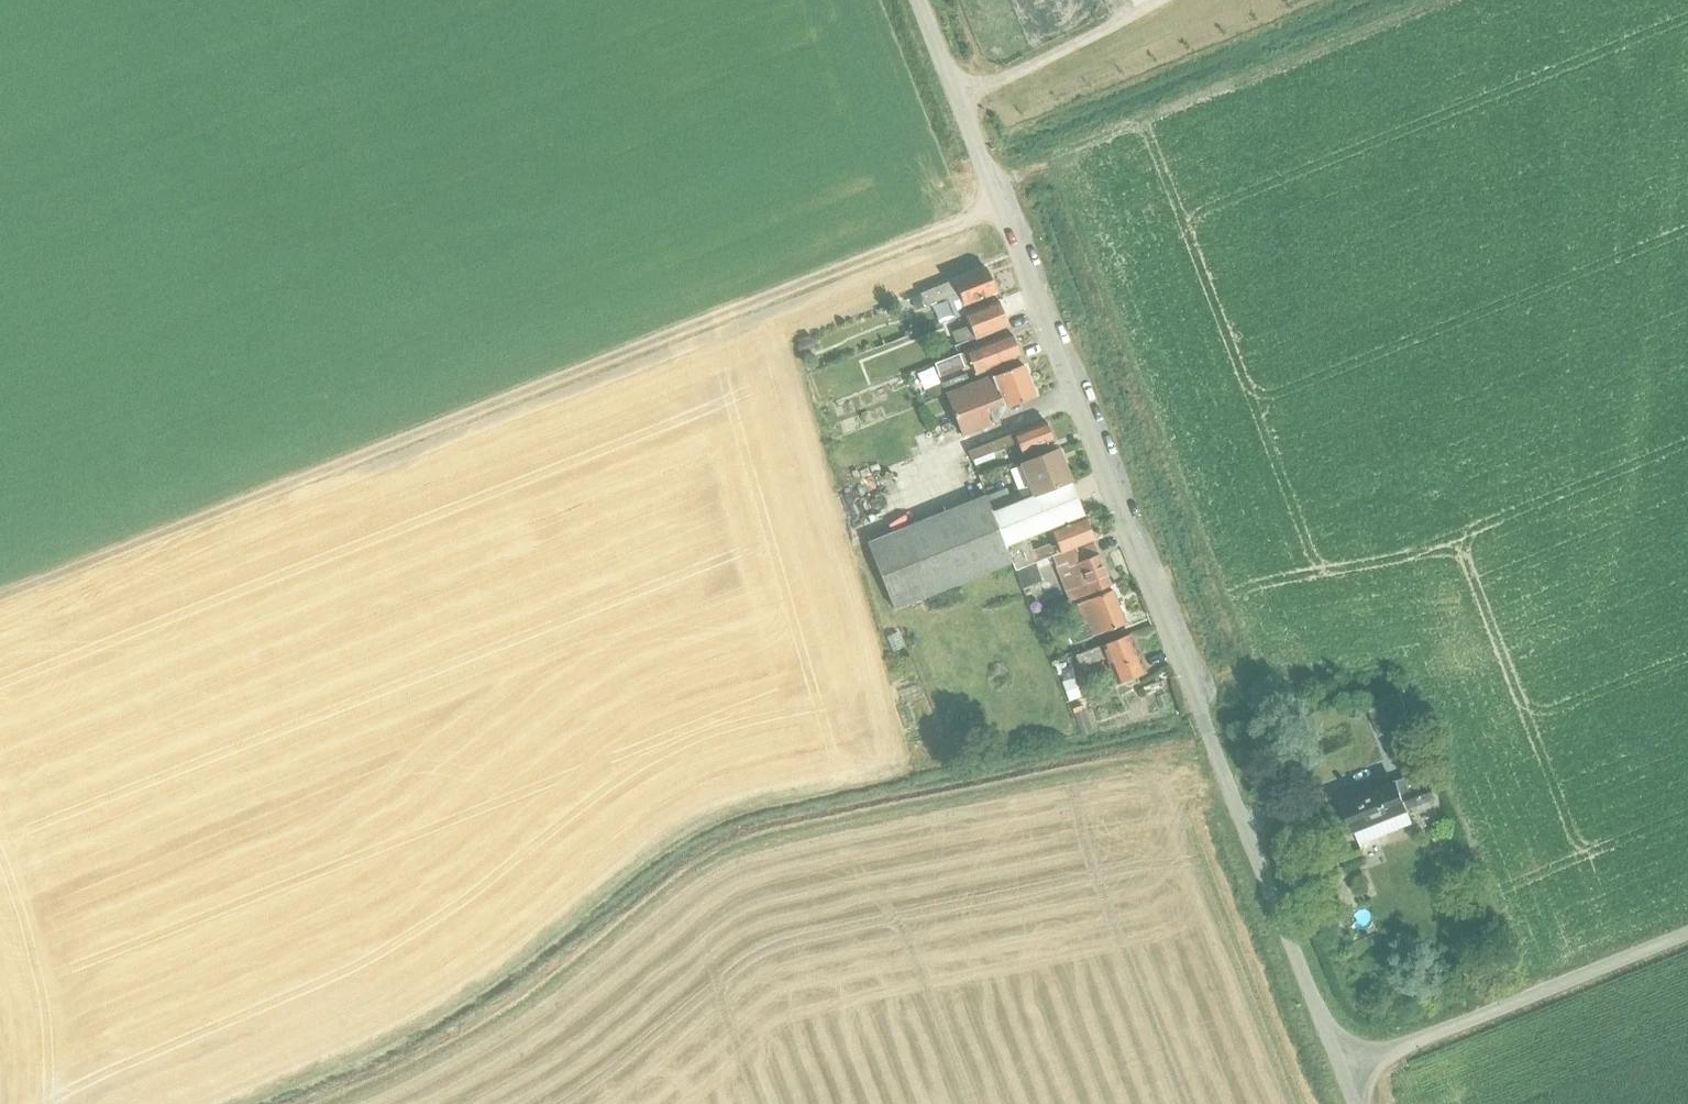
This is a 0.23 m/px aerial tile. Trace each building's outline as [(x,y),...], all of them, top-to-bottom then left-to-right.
[(985,267),(920,293),(925,306),(958,293),(962,303),(994,291),(985,267)] [(920,293),(910,297),(914,310),(925,306),(920,293)] [(951,331),(956,343),(1006,324),(997,300),(964,313),(968,324),(951,331)] [(943,359),(933,363),(938,377),(963,368),(961,364),(969,361),(974,374),(1019,357),(1011,334),(956,355),(943,359)] [(951,343),(939,348),(943,359),(956,355),(951,343)] [(1035,395),(1023,363),(945,393),(960,434),(996,421),(1002,408),(1035,395)] [(1045,420),(967,450),(971,460),(992,451),(1016,442),(1020,453),(1053,440),(1045,420)] [(1068,479),(1056,449),(1020,463),(1032,494),(1068,479)] [(991,568),(1010,561),(1011,560),(1004,543),(1082,513),(1068,479),(1032,494),(1008,504),(992,510),(987,498),(985,494),(866,542),(893,608),(991,568)] [(1003,491),(987,498),(992,510),(1008,504),(1003,491)] [(1054,524),(1004,543),(1011,560),(1010,561),(1012,567),(1013,568),(1016,575),(1036,567),(1052,561),(1063,556),(1060,550),(1091,537),(1082,513),(1054,524)] [(1063,556),(1052,561),(1053,564),(1059,578),(1068,600),(1109,584),(1093,544),(1063,556)] [(1036,567),(1016,575),(1021,588),(1042,580),(1039,573),(1036,567)] [(1067,606),(1081,640),(1125,623),(1111,589),(1067,606)] [(1103,654),(1115,683),(1142,672),(1127,633),(1074,654),(1078,664),(1103,654)] [(1073,677),(1063,680),(1070,699),(1080,696),(1073,677)] [(1080,708),(1078,701),(1070,704),(1072,711),(1080,708)] [(1370,784),(1343,795),(1346,803),(1344,804),(1357,838),(1360,845),(1413,825),(1411,818),(1408,812),(1436,802),(1430,784),(1419,788),(1413,774),(1374,790),(1370,784)]
